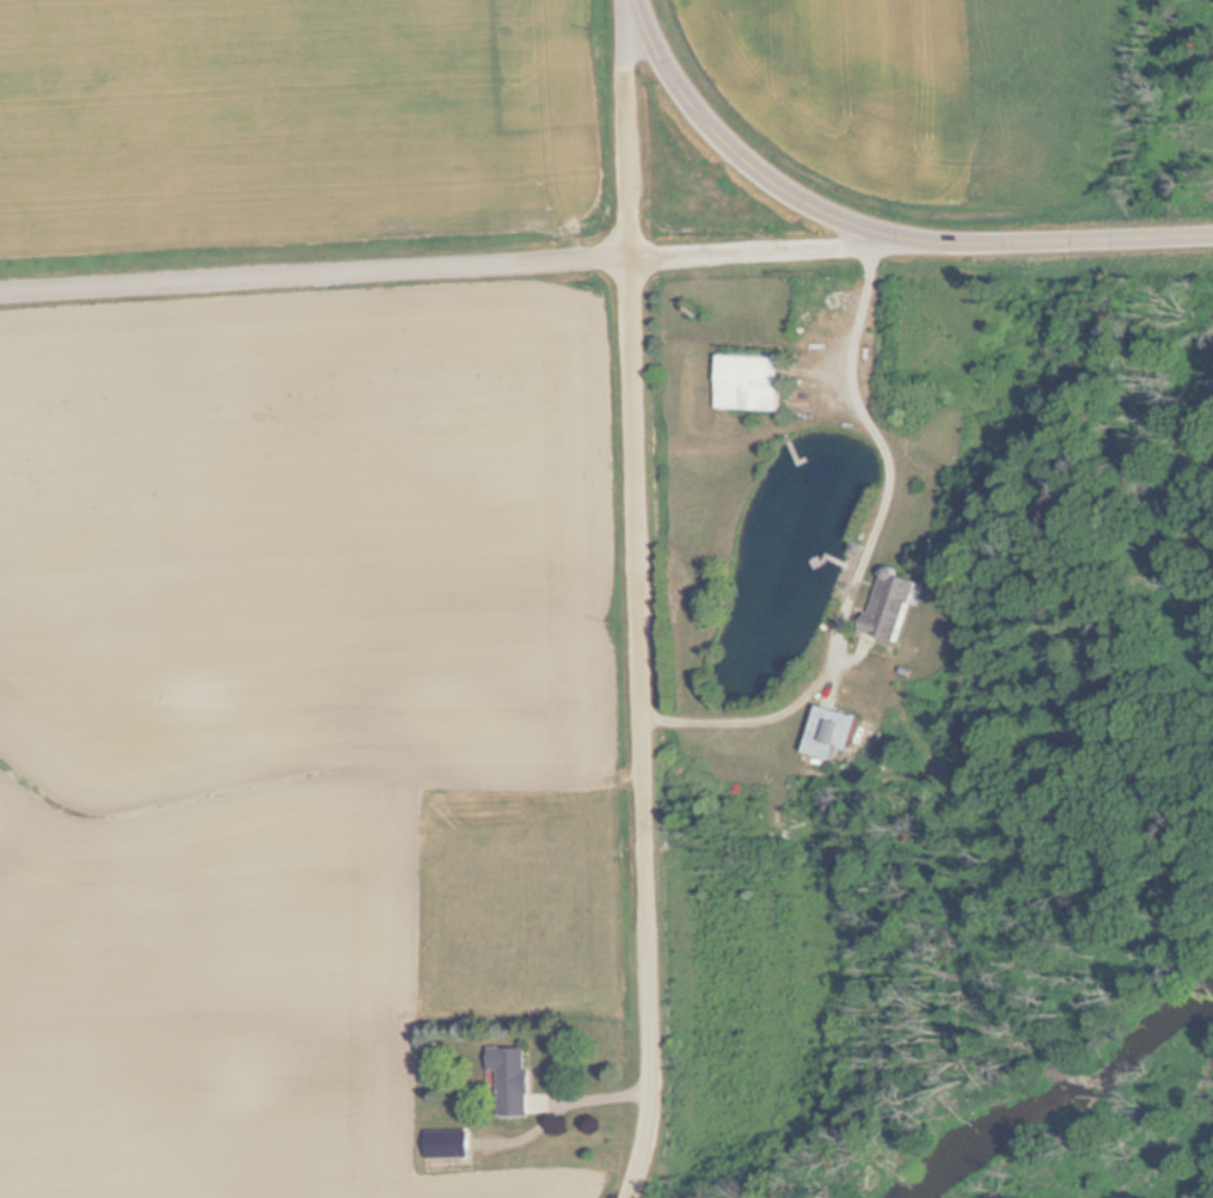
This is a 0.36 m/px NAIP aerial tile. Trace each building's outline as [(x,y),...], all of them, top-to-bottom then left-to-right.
[(711,411),(772,411),(772,356),(711,355),(711,411)] [(859,636),(894,644),(909,580),(874,572),(859,636)] [(797,754),(824,762),(837,714),(810,707),(797,754)] [(494,1073),(494,1118),(525,1118),(525,1049),(485,1049),(485,1073),(494,1073)] [(462,1158),(463,1133),(424,1133),(424,1158),(462,1158)]
